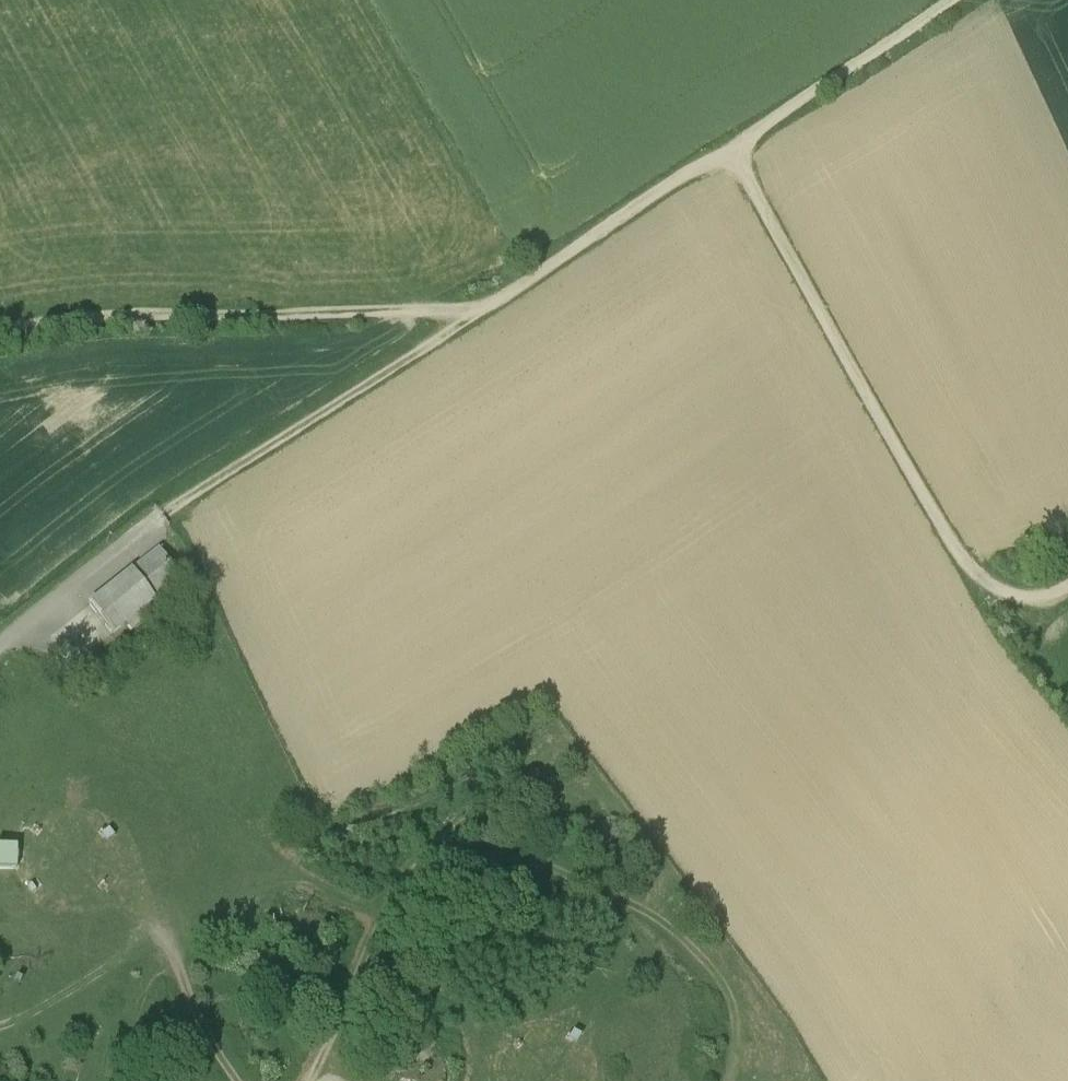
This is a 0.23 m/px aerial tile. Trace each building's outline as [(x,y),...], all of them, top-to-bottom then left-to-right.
[(162,548),(91,604),(112,632),(119,626),(126,621),(132,629),(157,609),(151,601),(184,576),(162,548)] [(0,856),(0,880),(17,880),(16,855),(0,856)]
